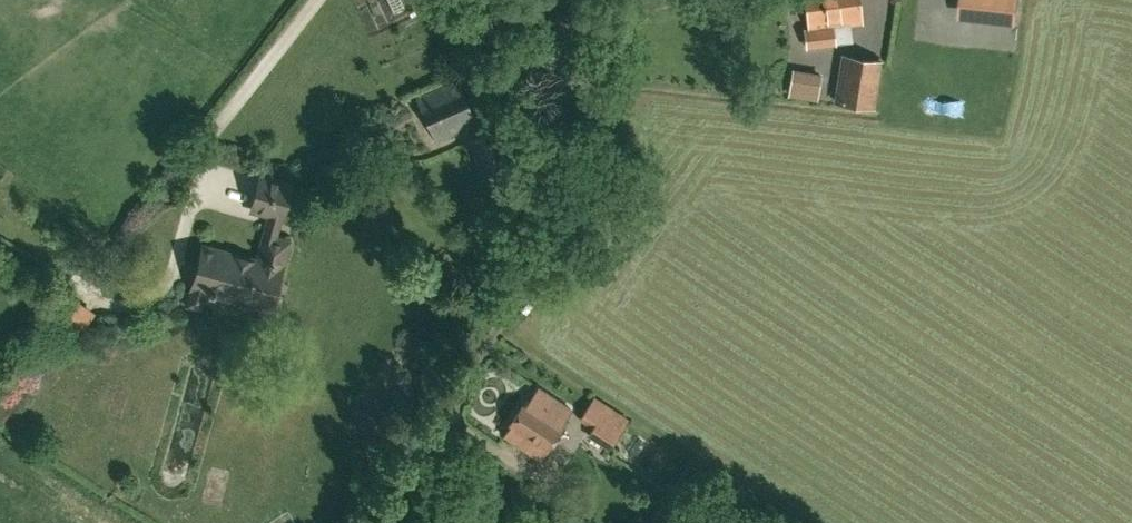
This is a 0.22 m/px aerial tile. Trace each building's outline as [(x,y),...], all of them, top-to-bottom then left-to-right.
[(367,30),(411,11),(407,0),(354,0),(367,30)] [(809,29),(862,22),(859,0),(805,0),(809,29)] [(956,13),(1014,22),(1017,0),(958,0),(956,13)] [(879,61),(843,55),(835,101),(872,107),(879,61)] [(825,70),(795,64),(790,94),(819,99),(825,70)] [(436,141),(476,123),(457,80),(417,98),(436,141)] [(494,129),(470,139),(486,176),(480,179),(486,193),(526,176),(519,161),(510,165),(494,129)] [(192,286),(190,285),(185,307),(202,311),(206,290),(271,307),(287,245),(275,241),(291,183),(260,175),(251,208),(271,214),(258,261),(202,247),(192,286)] [(96,310),(72,294),(55,319),(79,335),(96,310)] [(509,423),(511,424),(504,435),(541,459),(567,419),(565,418),(571,408),(538,387),(532,396),(530,395),(523,405),(521,404),(509,423)] [(615,438),(628,415),(592,394),(578,418),(615,438)]
